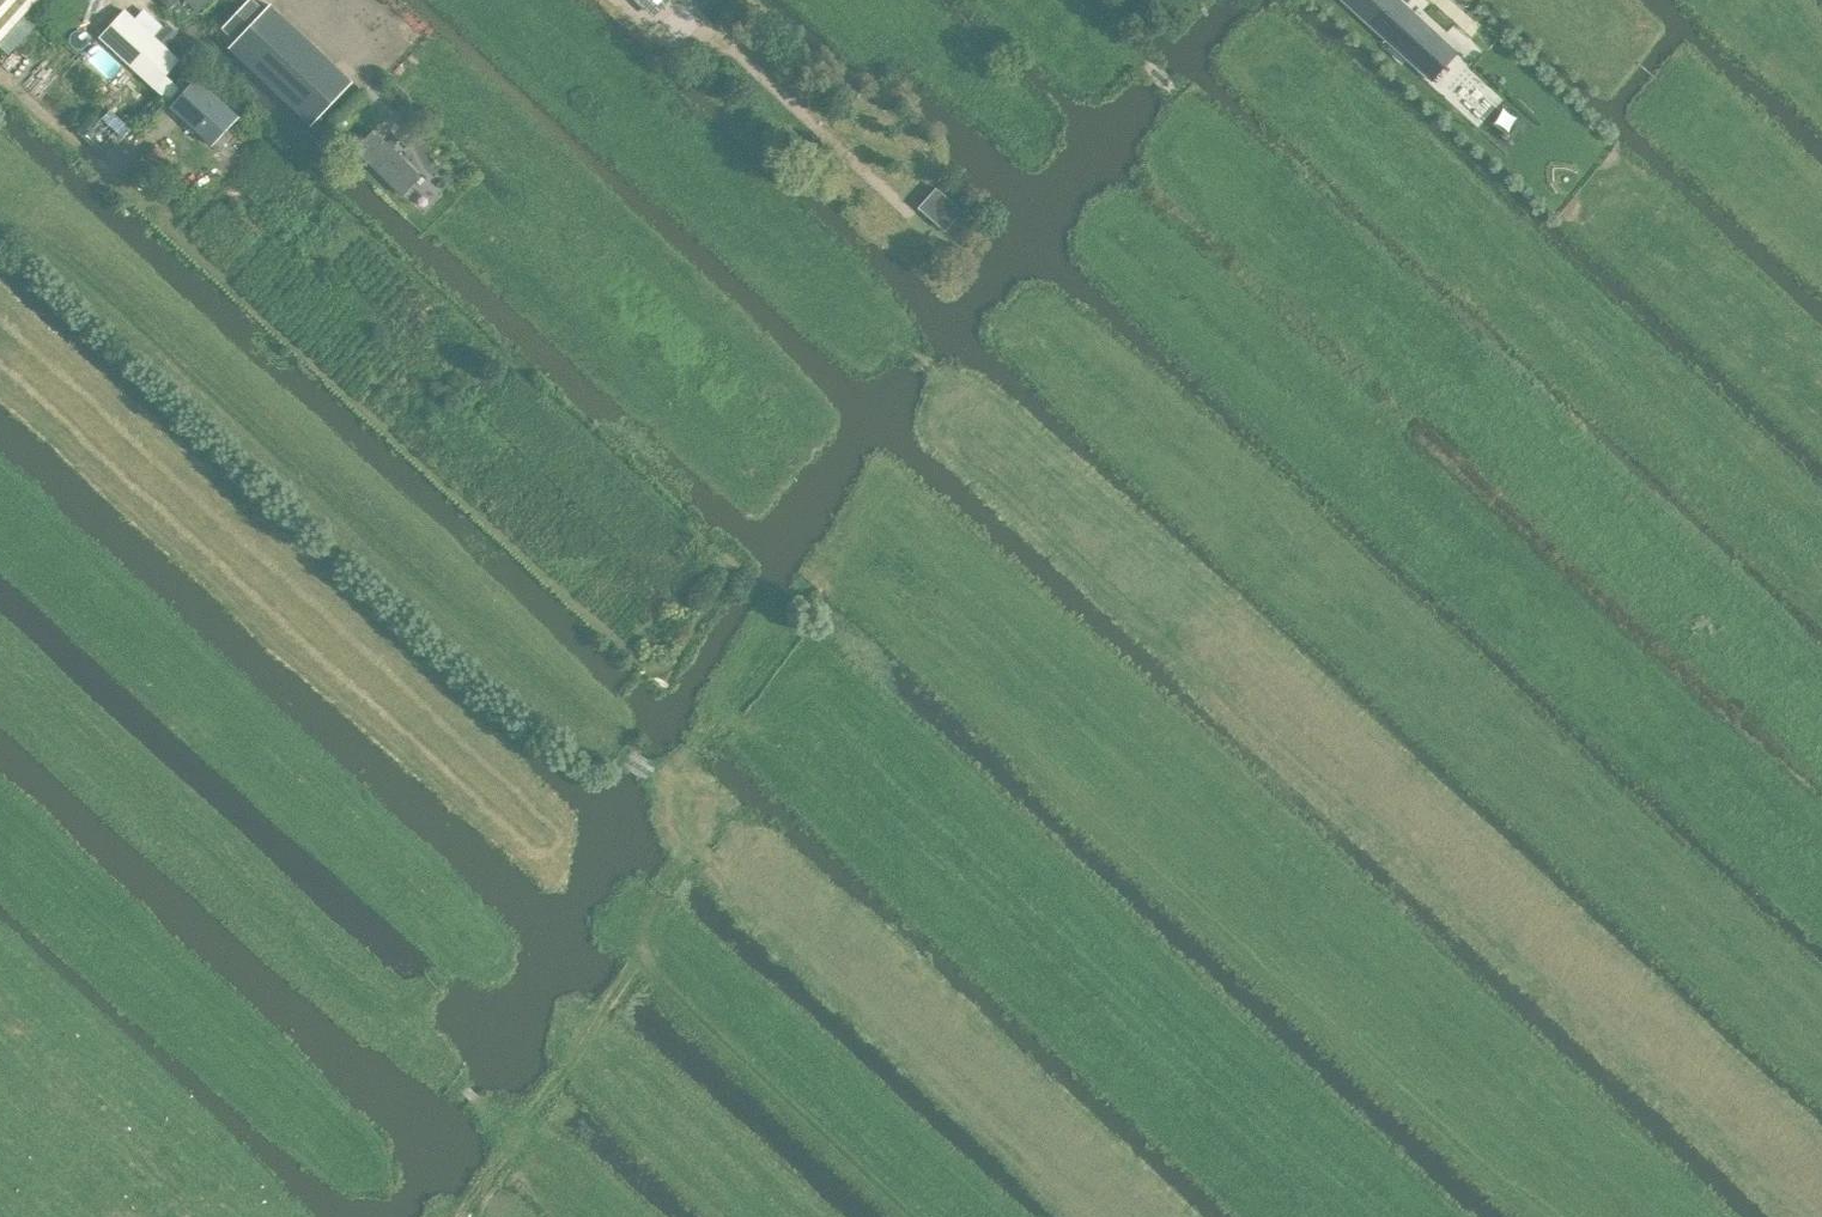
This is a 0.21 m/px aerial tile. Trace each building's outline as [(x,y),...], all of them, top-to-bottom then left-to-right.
[(41,0),(0,0),(0,45),(41,0)] [(195,12),(209,0),(185,0),(195,12)] [(225,28),(234,36),(227,43),(309,124),(351,80),(269,1),(262,8),(255,0),(253,0),(225,28)] [(1428,77),(1454,49),(1400,0),(1344,0),(1428,77)] [(99,36),(169,101),(181,87),(167,75),(180,59),(125,9),(99,36)] [(197,76),(170,106),(174,110),(208,141),(212,145),(239,115),(236,112),(197,76)] [(421,175),(375,130),(356,149),(401,195),(421,175)]
